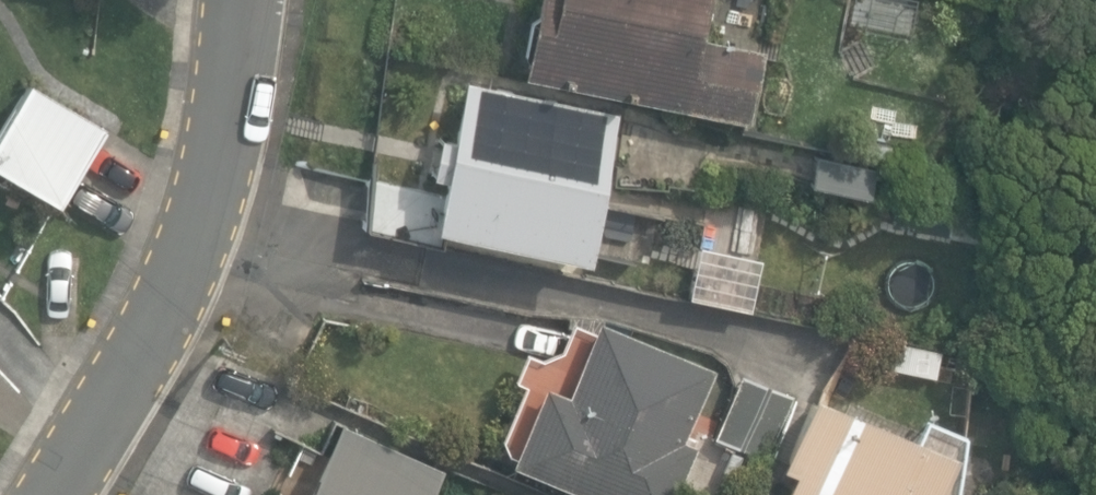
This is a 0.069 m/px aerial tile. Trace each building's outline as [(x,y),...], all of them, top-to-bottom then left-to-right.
[(748,121),(763,51),(699,37),(707,0),(537,0),(522,72),(748,121)] [(442,229),(586,258),(616,107),(463,77),(440,191),(375,178),(365,226),(440,241),(442,229)] [(58,204),(81,164),(15,125),(0,150),(0,170),(58,204)] [(868,168),(809,155),(803,184),(862,197),(868,168)] [(615,494),(666,494),(691,436),(678,431),(709,359),(595,312),(565,384),(541,374),(509,451),(615,494)] [(889,369),(933,379),(940,350),(896,339),(889,369)] [(776,458),(793,465),(781,494),(957,494),(963,430),(926,415),(921,428),(806,383),(776,458)] [(439,467),(337,421),(303,494),(427,494),(439,467)]
